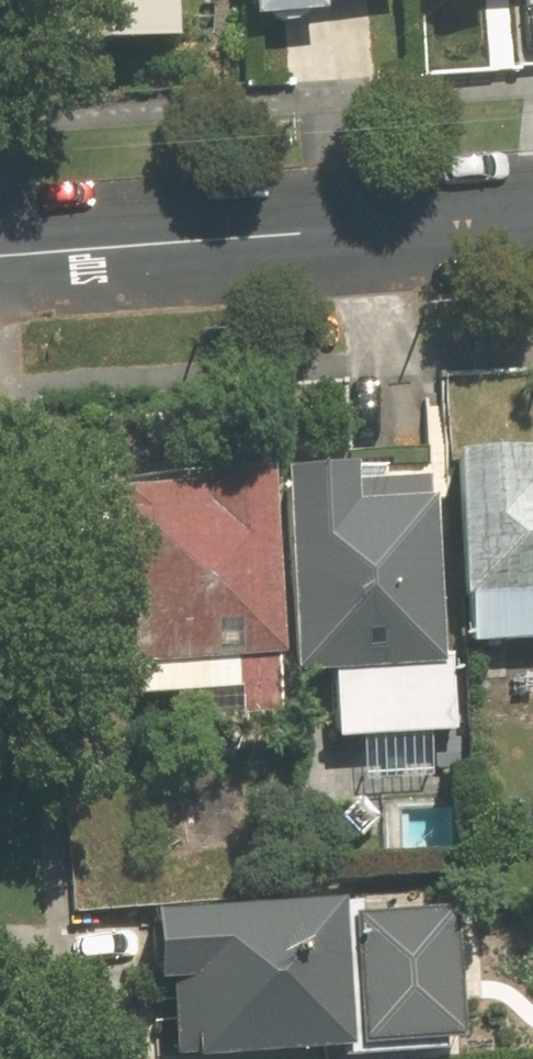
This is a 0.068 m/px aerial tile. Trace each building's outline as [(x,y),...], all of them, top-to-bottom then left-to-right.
[(32,56),(161,49),(159,0),(29,0),(32,56)] [(240,22),(319,19),(318,0),(239,0),(240,22)] [(532,65),(532,0),(517,0),(521,66),(532,65)] [(532,450),(447,456),(461,642),(532,636),(532,450)] [(244,719),(277,716),(257,462),(184,468),(185,486),(103,493),(118,674),(142,672),(144,698),(241,690),(244,719)] [(435,653),(428,493),(346,497),(345,466),(281,469),(290,676),(328,674),(331,741),(456,736),(452,652),(435,653)] [(140,917),(145,987),(165,986),(169,1058),(320,1058),(472,1050),(463,897),(140,917)]
